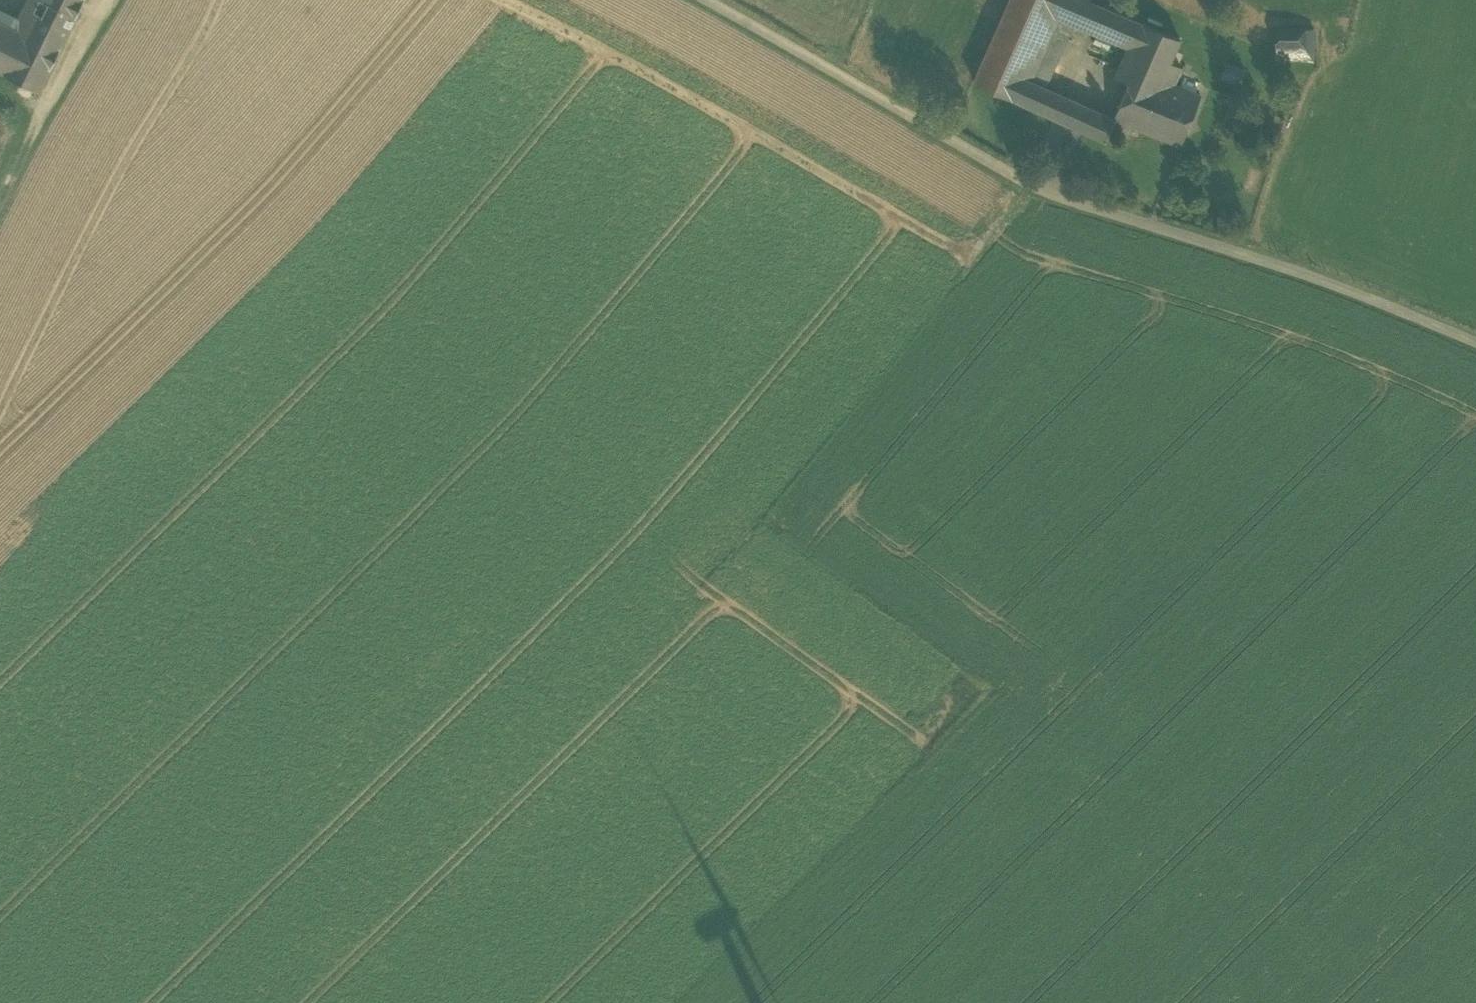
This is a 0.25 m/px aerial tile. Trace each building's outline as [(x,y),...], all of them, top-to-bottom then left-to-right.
[(25,30),(60,48),(83,0),(40,0),(25,30)] [(1012,98),(1022,75),(1051,10),(1055,0),(1009,0),(973,80),(1012,98)] [(1142,22),(1091,0),(1055,0),(1051,10),(1073,19),(1132,45),(1142,22)] [(1022,75),(1043,85),(1073,19),(1051,10),(1022,75)] [(25,30),(0,18),(0,71),(39,90),(60,48),(25,30)] [(1141,129),(1169,62),(1180,38),(1142,22),(1132,45),(1122,69),(1118,77),(1128,82),(1113,117),(1110,127),(1125,134),(1130,124),(1141,129)] [(1313,29),(1276,28),(1274,57),(1312,60),(1313,29)] [(1141,129),(1180,145),(1201,95),(1173,83),(1175,78),(1177,77),(1181,67),(1169,62),(1141,129)] [(1110,74),(1118,77),(1122,69),(1114,65),(1110,74)] [(1068,123),(1077,101),(1043,85),(1022,75),(1012,98),(1068,123)] [(1077,101),(1068,123),(1082,129),(1092,108),(1077,101)] [(1092,108),(1082,129),(1104,140),(1110,127),(1113,117),(1092,108)]
